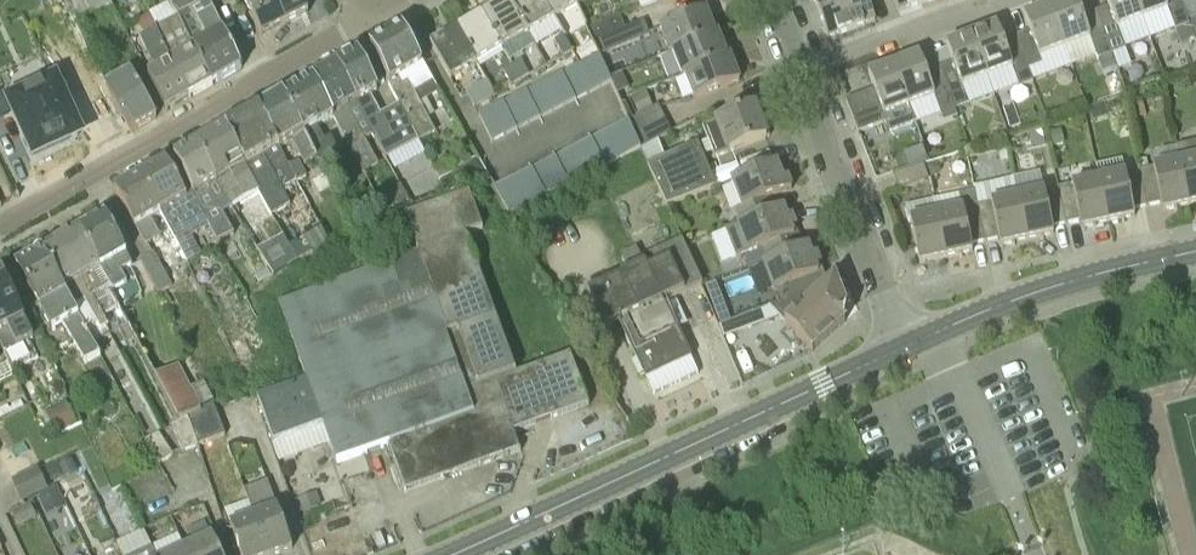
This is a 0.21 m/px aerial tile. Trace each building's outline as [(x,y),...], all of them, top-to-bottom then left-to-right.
[(77,22),(89,16),(101,11),(113,5),(111,0),(66,0),(77,22)] [(177,18),(194,51),(212,87),(242,70),(208,2),(212,0),(171,0),(173,5),(171,6),(177,18)] [(286,24),(274,0),(245,0),(262,36),(286,24)] [(286,24),(309,13),(304,2),(308,0),(274,0),(286,24)] [(529,35),(508,0),(507,0),(483,14),(503,50),(505,49),(512,62),(536,48),(528,35),(529,35)] [(555,20),(543,0),(508,0),(529,35),(555,20)] [(579,0),(543,0),(555,20),(564,36),(573,52),(583,46),(576,33),(587,27),(576,8),(581,5),(579,0)] [(852,30),(840,0),(814,0),(828,38),(839,34),(839,35),(852,30)] [(852,30),(865,26),(865,25),(876,20),(868,0),(840,0),(852,30)] [(923,4),(921,0),(894,0),(898,12),(909,8),(910,9),(923,4)] [(1095,13),(1082,17),(1076,0),(1069,0),(1049,7),(1065,50),(1092,40),(1098,59),(1110,55),(1095,13)] [(1141,21),(1134,0),(1106,0),(1109,8),(1095,13),(1110,55),(1126,49),(1119,29),(1141,21)] [(1182,5),(1181,0),(1134,0),(1141,21),(1145,20),(1152,39),(1177,30),(1182,45),(1183,44),(1193,70),(1195,69),(1195,42),(1193,33),(1188,20),(1182,5)] [(1043,64),(1041,59),(1065,50),(1049,7),(1024,17),(1030,32),(1016,37),(1028,70),(1029,69),(1043,64)] [(670,53),(715,35),(706,11),(660,29),(670,53)] [(478,64),(503,50),(483,14),(457,29),(478,64)] [(596,41),(626,29),(621,15),(590,27),(596,41)] [(1193,33),(1195,31),(1195,15),(1188,20),(1193,33)] [(155,30),(189,100),(212,87),(194,51),(177,18),(157,28),(155,30)] [(644,22),(626,29),(596,41),(601,55),(650,36),(644,22)] [(1014,69),(1021,87),(1033,82),(1029,69),(1028,70),(1016,37),(1003,42),(997,27),(972,36),(987,79),(1014,69)] [(421,104),(438,95),(403,29),(371,47),(401,105),(400,105),(420,142),(437,133),(421,104)] [(451,80),(478,64),(457,29),(430,44),(451,80)] [(167,113),(189,100),(155,30),(149,32),(140,36),(157,71),(146,77),(167,113)] [(682,77),(728,58),(718,34),(715,35),(670,53),(670,54),(673,53),(682,77)] [(564,56),(573,52),(564,36),(556,41),(564,56)] [(970,104),(964,87),(987,79),(972,36),(946,46),(952,61),(938,66),(954,109),(955,109),(970,104)] [(12,102),(36,155),(80,134),(63,98),(83,89),(65,51),(44,61),(54,82),(12,102)] [(372,96),(380,91),(359,54),(337,67),(357,103),(387,160),(420,142),(400,105),(382,115),(372,96)] [(587,61),(600,88),(612,82),(598,55),(587,61)] [(945,122),(958,117),(955,109),(954,109),(938,66),(925,71),(919,56),(893,65),(909,108),(936,98),(945,122)] [(685,76),(694,100),(740,83),(730,57),(728,58),(682,77),(685,76)] [(513,66),(522,81),(531,76),(522,61),(513,66)] [(589,94),(600,88),(587,61),(575,67),(589,94)] [(885,116),(909,108),(893,65),(869,75),(874,90),(846,100),(858,133),(888,122),(885,116)] [(513,86),(522,81),(513,66),(504,71),(513,86)] [(342,112),(357,103),(337,67),(314,80),(334,118),(363,172),(378,163),(351,112),(344,116),(342,112)] [(577,100),(589,94),(575,67),(563,73),(577,100)] [(131,72),(106,85),(119,110),(132,133),(157,118),(131,72)] [(565,106),(577,100),(563,73),(551,79),(565,106)] [(553,112),(565,106),(551,79),(539,85),(553,112)] [(319,126),(334,118),(314,80),(284,97),(305,135),(320,162),(340,151),(331,136),(326,139),(319,126)] [(476,108),(496,96),(487,81),(467,92),(476,108)] [(541,118),(553,112),(539,85),(528,90),(541,118)] [(529,124),(541,118),(528,90),(516,96),(529,124)] [(653,107),(646,91),(630,98),(637,114),(653,107)] [(518,130),(529,124),(516,96),(504,102),(518,130)] [(316,164),(320,162),(305,135),(284,97),(259,111),(280,148),(293,141),(305,165),(314,160),(316,164)] [(506,136),(518,130),(504,102),(492,108),(506,136)] [(629,120),(635,134),(666,118),(659,105),(629,120)] [(705,126),(717,158),(767,138),(755,107),(705,126)] [(494,141),(506,136),(492,108),(480,114),(494,141)] [(280,148),(259,111),(225,131),(245,166),(260,196),(263,201),(264,201),(272,214),(291,204),(290,203),(304,195),(280,148)] [(635,134),(642,148),(673,132),(666,118),(635,134)] [(642,148),(635,134),(629,120),(616,127),(630,154),(642,148)] [(1106,136),(1103,120),(1091,123),(1094,138),(1106,136)] [(618,160),(630,154),(616,127),(604,133),(618,160)] [(1062,129),(1050,132),(1054,147),(1066,144),(1062,129)] [(236,216),(263,201),(260,196),(245,166),(225,131),(196,147),(217,183),(233,209),(236,216)] [(606,166),(618,160),(604,133),(592,139),(606,166)] [(594,172),(606,166),(592,139),(580,145),(594,172)] [(1178,146),(1181,161),(1178,161),(1188,206),(1195,204),(1195,142),(1178,146)] [(582,178),(594,172),(580,145),(568,151),(582,178)] [(649,163),(665,207),(715,188),(699,145),(649,163)] [(235,234),(224,214),(233,209),(217,183),(196,147),(173,160),(208,225),(209,224),(219,243),(235,234)] [(570,184),(582,178),(568,151),(556,157),(570,184)] [(557,190),(570,184),(556,157),(544,163),(557,190)] [(490,178),(479,158),(458,168),(459,170),(440,179),(445,194),(490,178)] [(1138,161),(1141,171),(1149,169),(1147,159),(1138,161)] [(190,234),(208,225),(173,160),(139,179),(159,216),(162,214),(188,263),(202,255),(190,234)] [(289,166),(297,181),(307,176),(299,161),(289,166)] [(937,161),(925,165),(930,179),(937,176),(940,170),(937,161)] [(1163,211),(1188,206),(1178,161),(1155,166),(1155,168),(1149,169),(1141,171),(1138,171),(1146,208),(1161,204),(1163,211)] [(545,196),(557,190),(544,163),(532,169),(545,196)] [(742,209),(736,211),(742,225),(774,212),(769,199),(792,190),(788,179),(783,181),(777,164),(731,182),(742,209)] [(899,191),(930,180),(925,164),(893,175),(899,191)] [(533,202),(545,196),(532,169),(520,175),(533,202)] [(1134,211),(1146,208),(1138,171),(1126,174),(1126,173),(1098,179),(1107,223),(1135,217),(1134,211)] [(521,208),(533,202),(520,175),(508,181),(521,208)] [(999,240),(1001,246),(1025,241),(1016,196),(1018,196),(1014,178),(974,187),(975,191),(973,192),(984,243),(999,240)] [(151,220),(159,216),(139,179),(115,193),(146,247),(162,238),(151,220)] [(1082,229),(1107,223),(1098,179),(1074,184),(1074,185),(1057,189),(1065,225),(1080,222),(1082,229)] [(509,214),(521,208),(508,181),(496,187),(509,214)] [(400,185),(381,195),(388,208),(407,199),(400,185)] [(1018,196),(1016,196),(1025,241),(1054,235),(1053,228),(1065,225),(1057,189),(1046,191),(1045,190),(1018,196)] [(280,302),(306,374),(323,425),(337,464),(388,446),(404,492),(405,492),(405,493),(481,466),(481,467),(521,452),(515,433),(590,406),(589,405),(590,405),(572,355),(516,374),(467,234),(483,228),(470,191),(407,214),(421,253),(280,302)] [(971,246),(984,243),(973,192),(935,200),(938,215),(936,215),(945,258),(973,252),(971,246)] [(337,241),(349,270),(368,263),(361,244),(398,231),(391,209),(337,241)] [(762,249),(767,262),(799,249),(792,231),(797,229),(792,217),(787,219),(783,209),(774,212),(742,225),(738,226),(749,254),(762,249)] [(920,264),(945,258),(936,215),(910,221),(920,264)] [(91,227),(81,233),(113,292),(114,294),(129,285),(123,274),(134,268),(118,240),(106,219),(101,222),(97,219),(91,223),(91,227)] [(61,244),(100,318),(118,308),(110,294),(113,292),(81,233),(61,244)] [(273,276),(299,261),(290,247),(283,234),(258,249),(273,276)] [(290,247),(299,261),(313,253),(305,238),(290,247)] [(703,285),(693,263),(682,241),(642,260),(645,268),(588,294),(604,329),(619,322),(646,380),(647,379),(654,395),(698,375),(691,359),(692,358),(665,302),(703,285)] [(42,255),(84,332),(98,325),(101,330),(106,328),(100,318),(61,244),(42,255)] [(780,289),(783,300),(807,290),(812,300),(821,291),(814,276),(819,274),(817,268),(821,266),(817,255),(812,256),(808,246),(799,249),(767,262),(763,263),(773,291),(780,289)] [(142,261),(160,295),(166,291),(172,288),(154,254),(142,261)] [(86,364),(98,357),(84,332),(42,255),(36,258),(36,259),(17,269),(53,333),(64,326),(86,364)] [(259,283),(271,276),(267,269),(255,276),(259,283)] [(35,338),(4,276),(0,278),(0,340),(6,352),(17,346),(35,338)] [(788,320),(785,324),(812,353),(845,323),(848,313),(835,280),(834,279),(812,300),(807,290),(783,300),(788,320)] [(709,297),(720,293),(716,283),(706,287),(709,297)] [(173,305),(166,291),(160,295),(167,308),(173,305)] [(780,317),(771,307),(747,316),(752,328),(775,319),(780,317)] [(180,364),(155,376),(179,423),(188,419),(204,412),(203,410),(180,364)] [(274,442),(323,425),(306,374),(257,392),(274,442)] [(15,411),(25,406),(22,398),(11,404),(15,411)] [(77,425),(66,403),(46,413),(56,435),(77,425)] [(12,413),(8,405),(0,409),(0,418),(12,413)] [(192,432),(221,422),(215,406),(204,412),(188,419),(192,432)] [(182,452),(198,447),(192,432),(188,419),(179,423),(173,426),(182,452)] [(192,432),(198,447),(200,447),(199,445),(226,436),(221,422),(192,432)] [(161,464),(174,456),(160,433),(147,440),(161,464)] [(78,473),(72,460),(58,466),(64,479),(78,473)] [(62,475),(56,464),(46,469),(51,480),(62,475)] [(268,554),(278,554),(293,550),(268,482),(246,490),(250,502),(249,502),(268,554)] [(66,507),(58,490),(39,499),(47,516),(66,507)] [(249,502),(225,511),(242,554),(268,554),(249,502)] [(19,527),(38,518),(32,506),(13,514),(19,527)] [(188,554),(221,554),(212,536),(185,549),(188,554)]
